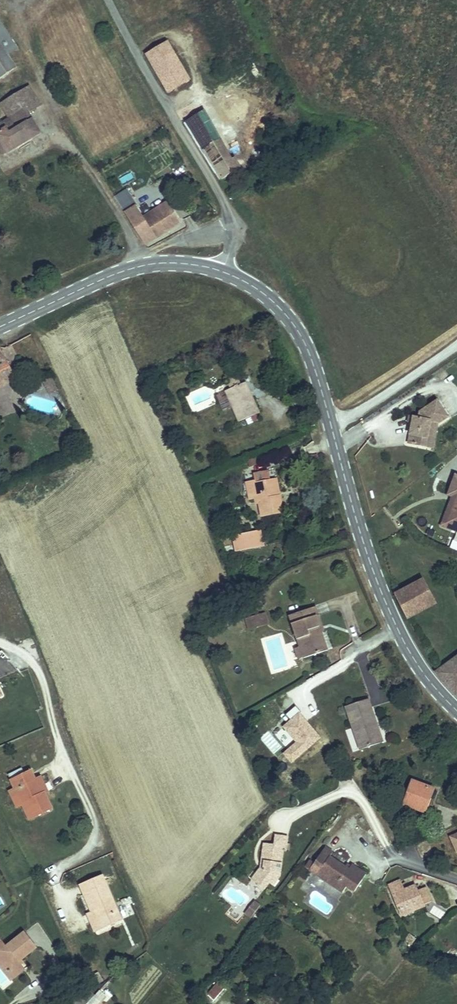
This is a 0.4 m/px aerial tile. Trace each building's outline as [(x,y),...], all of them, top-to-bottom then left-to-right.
[(5,53),(15,47),(1,23),(0,22),(0,44),(5,53)] [(146,54),(169,90),(188,78),(165,42),(146,54)] [(14,67),(5,53),(0,44),(0,75),(14,67)] [(6,153),(19,145),(39,133),(27,114),(41,106),(28,85),(0,102),(0,103),(9,117),(0,123),(0,142),(6,153)] [(202,110),(187,120),(223,178),(242,167),(234,154),(231,156),(202,110)] [(127,189),(113,196),(117,202),(130,194),(127,189)] [(132,201),(121,208),(124,213),(136,206),(132,201)] [(136,206),(124,213),(139,237),(143,244),(179,223),(167,203),(142,217),(136,206)] [(237,421),(259,410),(245,381),(241,383),(237,376),(225,381),(229,389),(223,392),(237,421)] [(437,422),(439,423),(448,416),(436,400),(419,412),(417,419),(412,418),(411,424),(408,444),(425,446),(429,421),(437,422)] [(437,422),(429,421),(425,446),(433,448),(437,422)] [(283,510),(277,477),(270,478),(268,468),(253,471),(254,477),(246,478),(250,496),(257,495),(261,514),(283,510)] [(453,475),(446,496),(454,498),(452,502),(450,501),(442,527),(456,532),(456,477),(453,475)] [(259,529),(232,535),(235,549),(262,543),(259,529)] [(421,578),(398,591),(410,616),(435,601),(421,578)] [(319,620),(314,606),(290,614),(303,658),(325,651),(315,622),(319,620)] [(268,623),(264,613),(245,619),(248,630),(268,623)] [(434,681),(452,703),(456,699),(456,664),(434,681)] [(344,708),(360,749),(379,741),(372,723),(376,722),(370,707),(368,708),(364,699),(344,708)] [(372,723),(379,741),(383,739),(376,722),(372,723)] [(27,765),(22,768),(6,775),(10,783),(17,798),(23,813),(39,806),(47,802),(40,786),(37,788),(31,773),(27,765)] [(37,788),(40,786),(44,785),(37,771),(31,773),(37,788)] [(431,794),(434,785),(413,777),(404,802),(420,808),(426,792),(431,794)] [(12,800),(17,798),(10,783),(5,785),(12,800)] [(277,873),(280,870),(285,845),(287,845),(289,831),(277,829),(275,838),(266,836),(261,861),(256,866),(259,868),(254,874),(264,882),(269,876),(272,872),(277,873)] [(449,834),(456,852),(456,830),(449,834)] [(335,847),(326,842),(316,858),(330,867),(332,873),(330,877),(345,887),(349,881),(357,886),(368,868),(353,859),(351,863),(332,852),(335,847)] [(312,866),(330,877),(332,873),(330,867),(316,858),(312,866)] [(100,869),(91,873),(79,879),(92,906),(86,908),(93,924),(111,916),(120,912),(100,869)] [(387,886),(395,905),(402,924),(408,922),(430,913),(442,908),(437,894),(429,897),(423,882),(403,890),(399,881),(387,886)] [(249,911),(259,899),(254,894),(243,906),(249,911)] [(433,921),(430,913),(408,922),(411,929),(433,921)] [(1,970),(4,969),(12,962),(9,959),(12,957),(26,944),(14,930),(0,942),(0,969),(1,970)] [(407,944),(412,947),(419,938),(407,931),(403,936),(400,934),(397,938),(407,944)] [(12,962),(4,969),(1,970),(0,969),(0,974),(3,978),(16,966),(12,962)] [(221,982),(216,976),(202,990),(208,995),(221,982)] [(78,987),(61,1003),(72,1003),(83,992),(78,987)] [(86,1002),(89,998),(83,992),(72,1003),(84,1003),(86,1002)]
